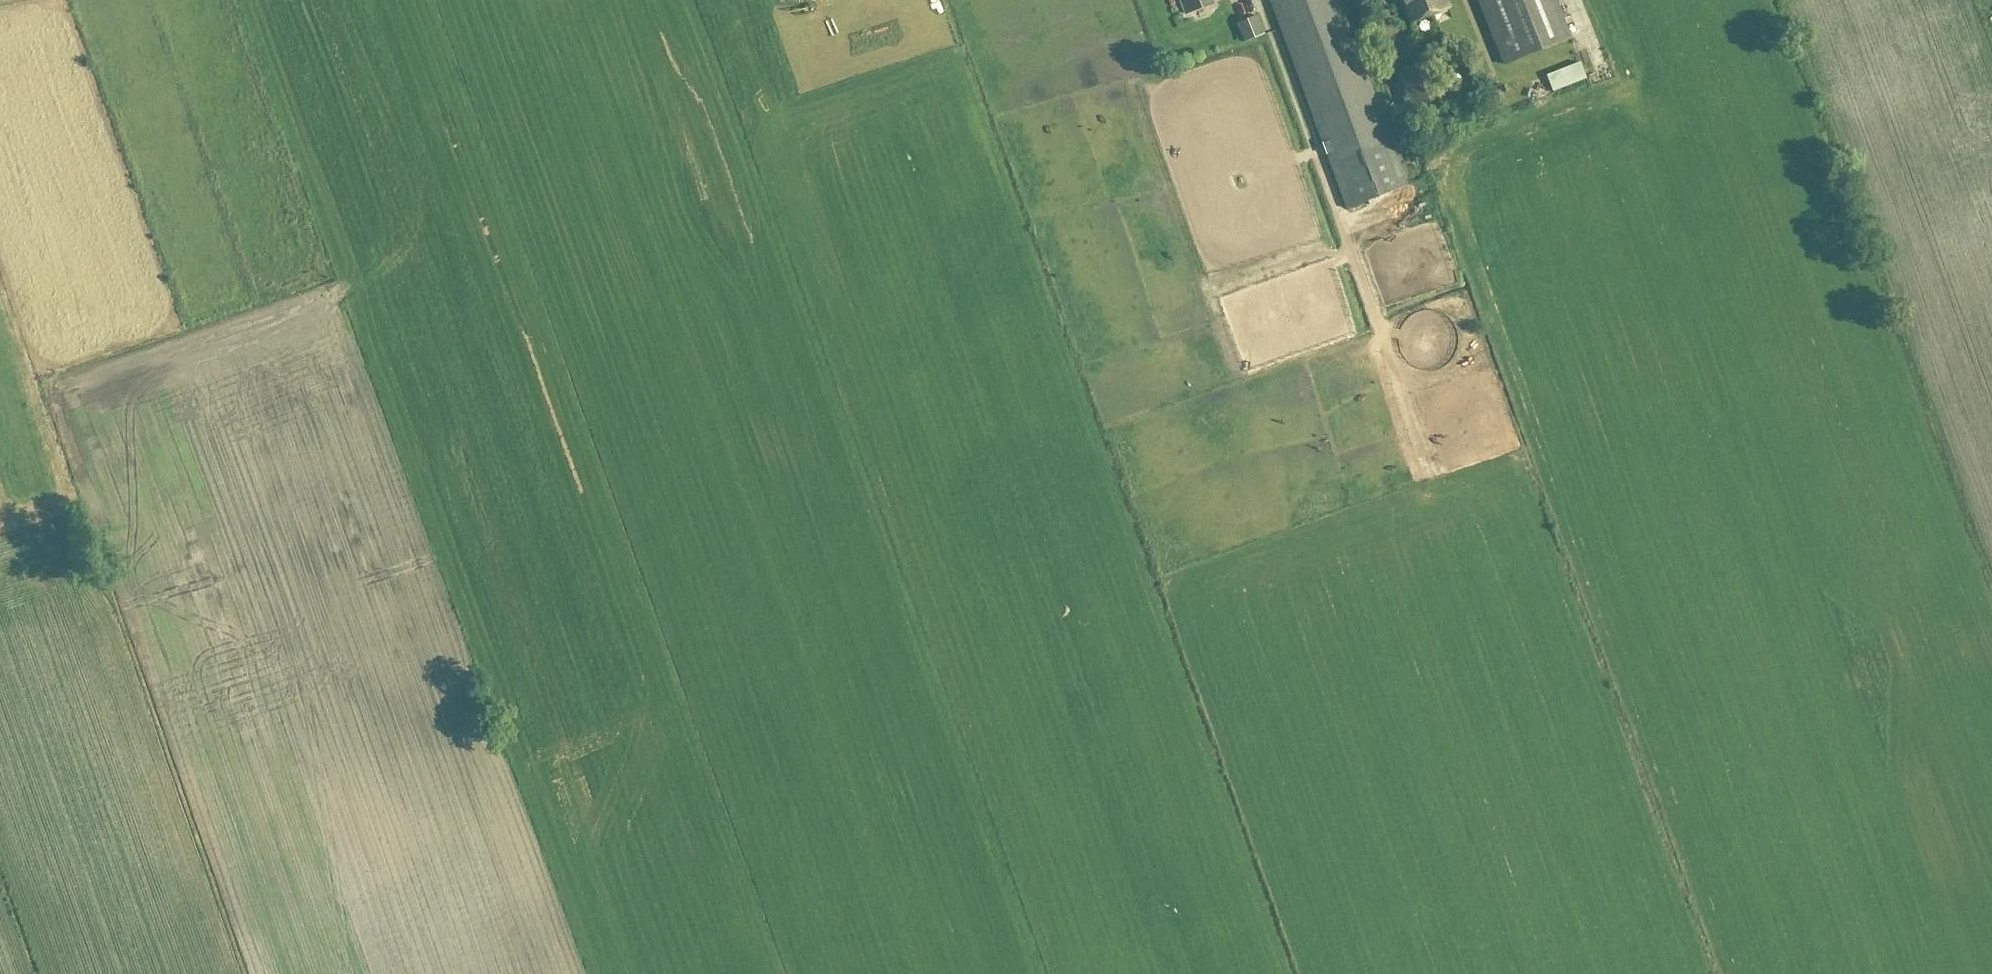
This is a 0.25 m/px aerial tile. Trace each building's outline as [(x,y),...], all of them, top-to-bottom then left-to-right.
[(1183,15),(1211,4),(1209,0),(1178,0),(1183,15)] [(1344,209),(1404,187),(1335,0),(1266,0),(1344,209)] [(1408,24),(1446,9),(1443,0),(1399,0),(1408,24)] [(1501,66),(1568,40),(1552,0),(1475,0),(1501,66)] [(1233,27),(1241,45),(1262,38),(1255,18),(1233,27)] [(1394,73),(1410,111),(1436,101),(1421,63),(1394,73)] [(1552,93),(1583,80),(1577,65),(1546,77),(1552,93)]
